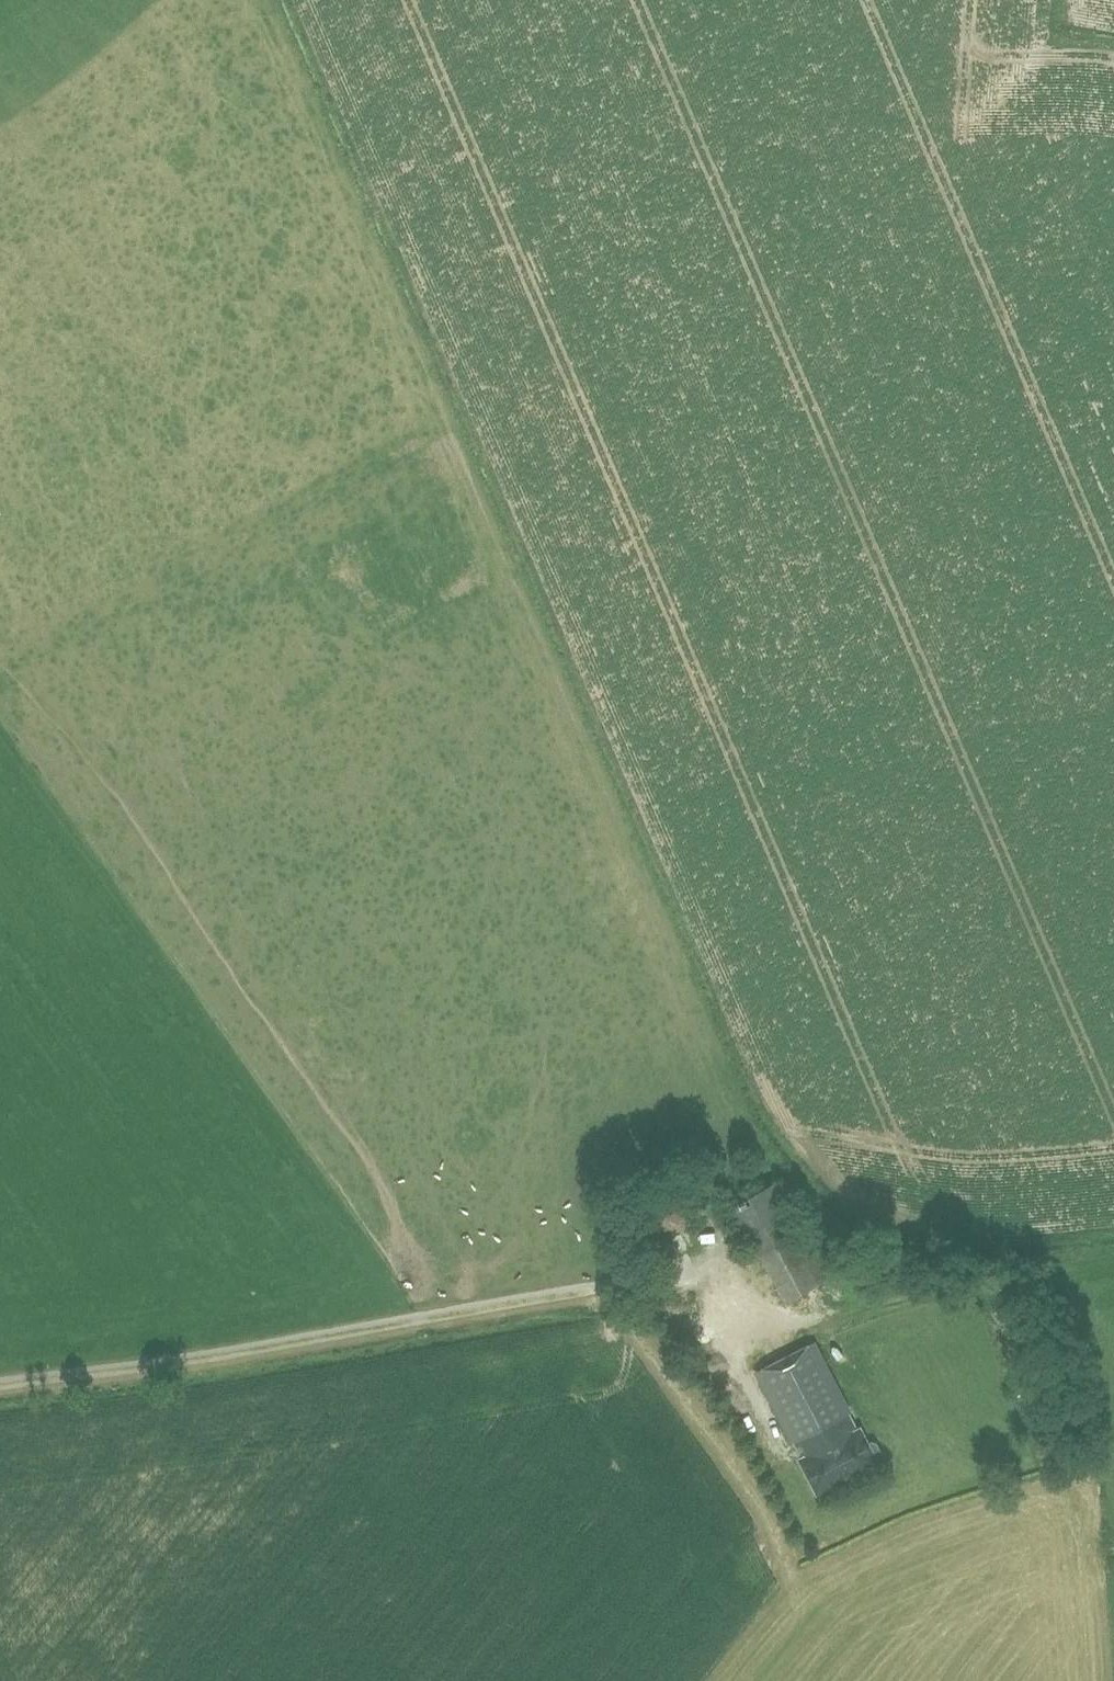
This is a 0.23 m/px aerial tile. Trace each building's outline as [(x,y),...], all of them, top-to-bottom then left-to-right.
[(756,1185),(720,1200),(735,1237),(749,1231),(776,1294),(828,1273),(816,1245),(786,1257),(756,1185)] [(828,1265),(839,1260),(829,1243),(819,1248),(828,1265)] [(856,1428),(811,1341),(756,1369),(802,1457),(798,1458),(816,1492),(876,1461),(874,1456),(878,1454),(880,1449),(876,1442),(871,1440),(867,1442),(859,1427),(856,1428)]
